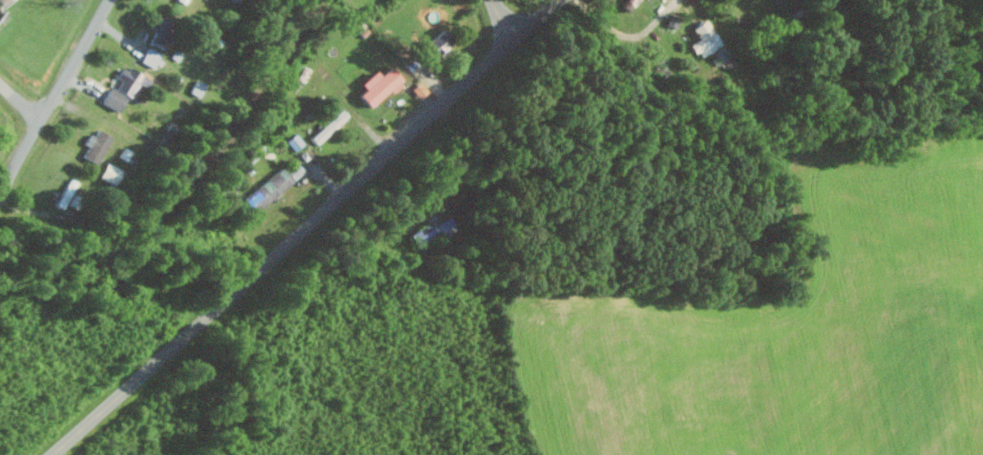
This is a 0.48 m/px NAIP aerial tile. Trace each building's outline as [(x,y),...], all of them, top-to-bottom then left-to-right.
[(695,27),(701,39),(695,42),(701,57),(723,47),(711,20),(695,27)] [(432,41),(444,55),(457,43),(445,30),(432,41)] [(158,67),(165,52),(152,47),(145,61),(158,67)] [(365,84),(369,89),(363,95),(375,107),(394,89),(396,91),(408,80),(395,66),(385,76),(380,70),(365,84)] [(150,87),(155,77),(134,67),(132,71),(124,67),(119,77),(124,80),(120,89),(135,97),(142,83),(150,87)] [(203,97),(210,84),(200,79),(193,91),(203,97)] [(432,90),(423,81),(415,89),(424,98),(432,90)] [(106,103),(124,111),(131,96),(113,87),(106,103)] [(315,137),(321,144),(349,117),(344,111),(315,137)] [(114,135),(99,128),(86,156),(101,164),(114,135)] [(290,139),(296,151),(307,144),(300,133),(290,139)] [(102,178),(118,185),(125,170),(110,162),(102,178)] [(308,171),(301,162),(291,171),(298,179),(308,171)] [(258,211),(297,181),(286,166),(247,197),(258,211)] [(456,223),(451,215),(422,234),(419,229),(410,235),(419,248),(456,223)]
